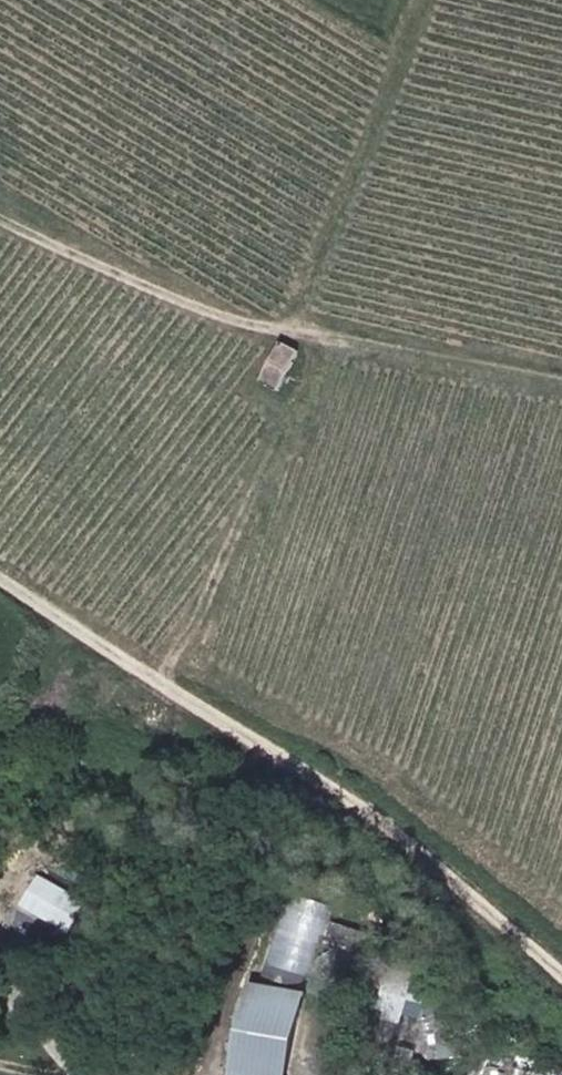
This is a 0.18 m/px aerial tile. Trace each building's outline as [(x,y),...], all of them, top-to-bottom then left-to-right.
[(286,350),(274,374),(288,381),(300,358),(286,350)] [(310,995),(258,985),(241,1074),(295,1074),(310,995)]
